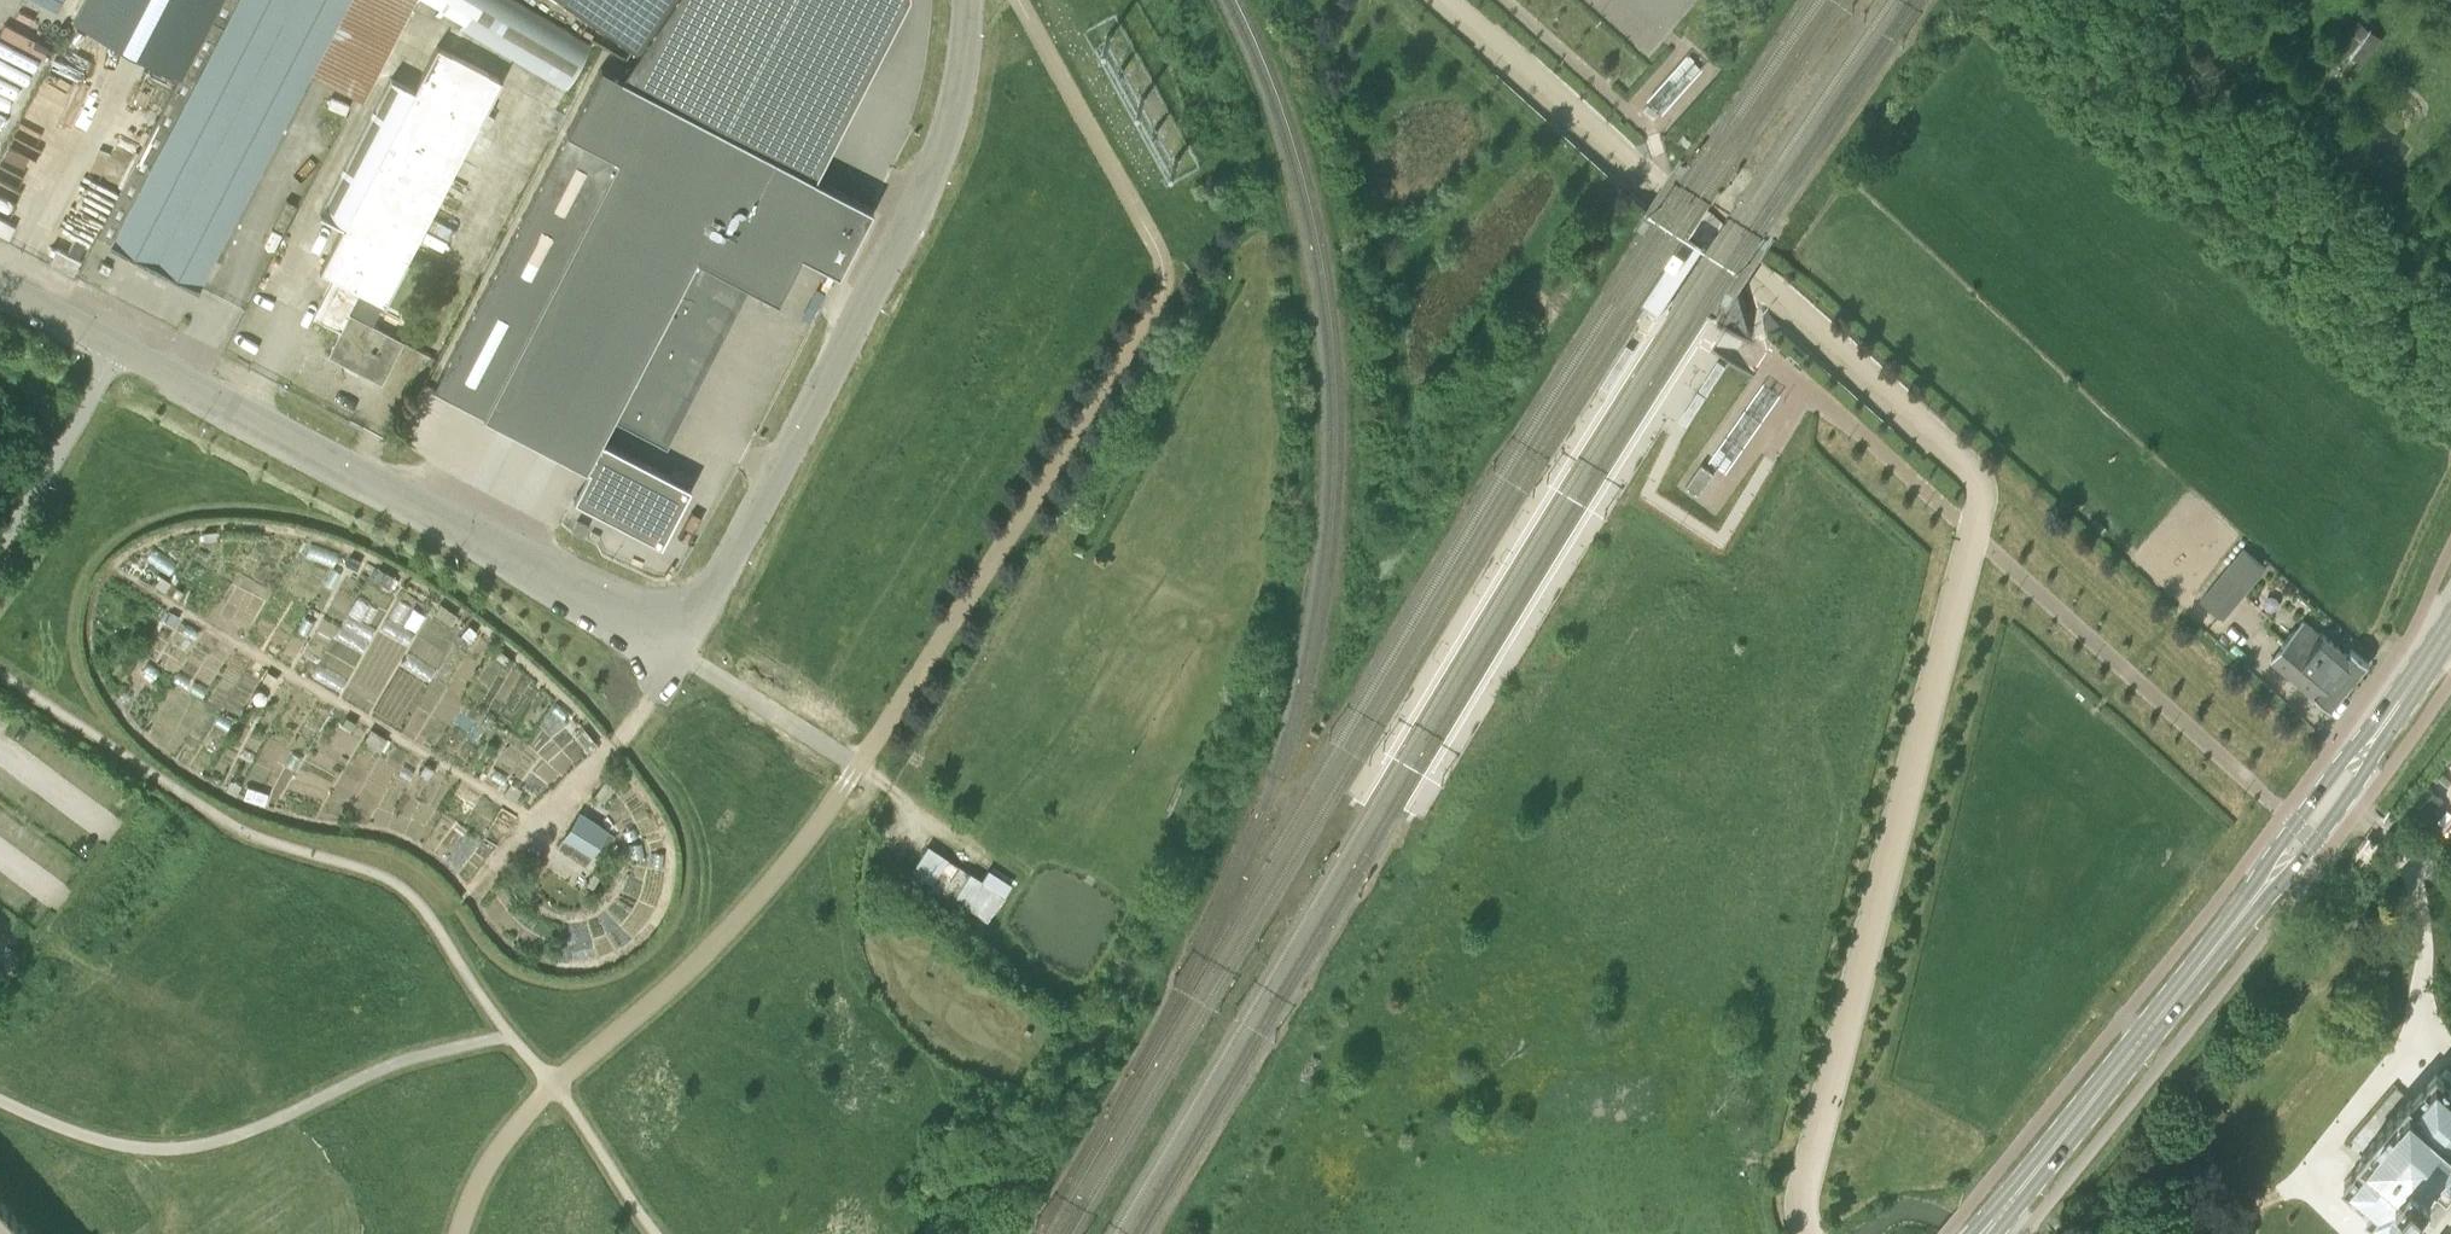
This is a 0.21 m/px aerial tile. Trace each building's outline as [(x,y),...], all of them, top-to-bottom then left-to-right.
[(220,0),(84,0),(73,20),(180,76),(220,0)] [(180,76),(97,236),(197,288),(343,0),(220,0),(180,76)] [(433,389),(586,469),(600,440),(612,414),(665,443),(750,280),(778,295),(800,253),(838,273),(872,208),(816,180),(907,0),(678,0),(633,67),(623,81),(619,78),(624,68),(605,58),(599,68),(433,389)] [(635,47),(666,0),(566,0),(635,47)] [(2363,16),(2341,43),(2364,61),(2386,35),(2363,16)] [(403,340),(373,325),(407,260),(406,260),(477,124),(479,124),(502,79),(500,78),(499,80),(438,48),(438,46),(437,45),(413,90),(428,97),(356,233),(342,226),(319,270),(340,281),(320,321),(339,331),(327,355),(381,383),(403,340)] [(1712,246),(1695,235),(1654,297),(1671,309),(1712,246)] [(101,268),(109,273),(113,266),(105,261),(101,268)] [(600,440),(586,469),(589,470),(574,498),(660,543),(690,486),(600,440)] [(1715,472),(1702,463),(1686,486),(1699,495),(1715,472)] [(575,521),(571,532),(582,537),(587,526),(575,521)] [(2212,609),(2223,619),(2234,605),(2223,596),(2212,609)] [(2302,619),(2270,658),(2331,708),(2368,662),(2350,648),(2346,653),(2320,631),(2318,633),(2302,619)] [(565,838),(590,854),(600,859),(614,836),(605,830),(580,814),(565,838)] [(914,868),(993,915),(1014,879),(990,865),(984,874),(929,842),(914,868)] [(2450,1195),(2450,1086),(2436,1073),(2414,1099),(2410,1095),(2400,1107),(2399,1106),(2366,1144),(2367,1145),(2357,1156),(2359,1158),(2341,1182),(2370,1206),(2364,1212),(2388,1232),(2414,1202),(2417,1205),(2432,1188),(2446,1201),(2450,1195)] [(0,1200),(0,1233),(31,1233),(0,1200)]
